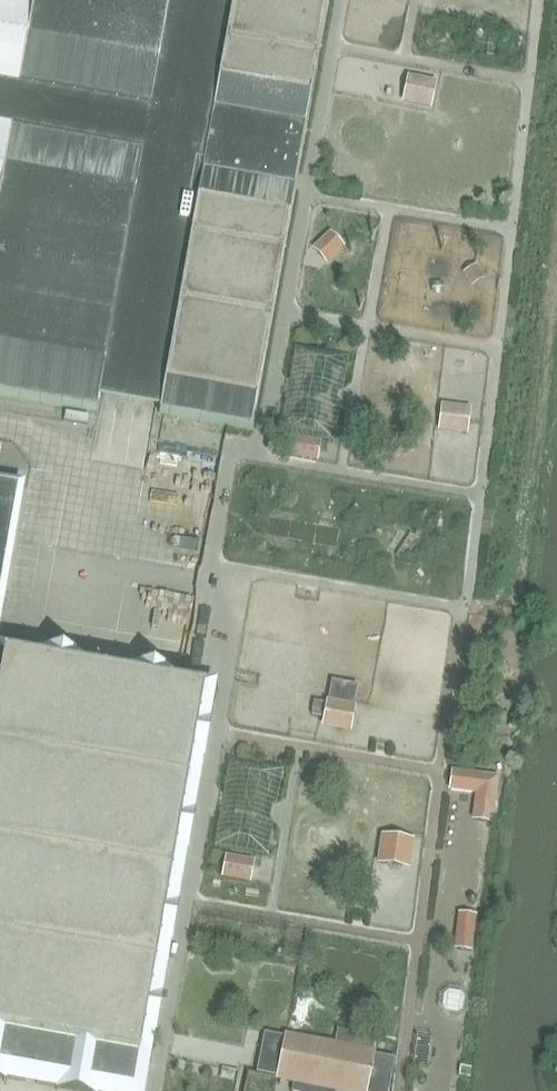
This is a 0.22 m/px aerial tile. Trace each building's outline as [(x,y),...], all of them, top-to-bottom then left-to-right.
[(97,415),(99,401),(159,412),(159,417),(251,433),(327,0),(0,0),(0,398),(97,415)] [(437,82),(407,76),(401,103),(431,110),(437,82)] [(345,247),(330,231),(311,249),(326,264),(345,247)] [(485,279),(476,266),(463,275),(472,288),(485,279)] [(348,358),(296,349),(280,434),(294,436),(290,457),(316,461),(320,441),(333,443),(348,358)] [(471,408),(441,405),(438,433),(468,436),(471,408)] [(203,471),(226,472),(227,444),(204,443),(203,471)] [(21,486),(0,483),(0,605),(21,486)] [(76,1090),(132,1090),(155,962),(204,688),(0,652),(0,1078),(76,1090)] [(355,706),(325,701),(320,729),(350,735),(355,706)] [(452,772),(449,793),(475,796),(472,822),(493,825),(499,778),(452,772)] [(415,839),(380,834),(376,865),(411,870),(415,839)] [(232,874),(263,881),(267,858),(237,852),(232,874)] [(463,916),(459,949),(470,951),(474,917),(463,916)] [(256,1073),(278,1078),(277,1080),(293,1083),(291,1090),(335,1090),(388,1090),(395,1059),(373,1055),(374,1053),(372,1053),(375,1038),(337,1031),(334,1045),(333,1045),(264,1032),(260,1053),(256,1073)]
